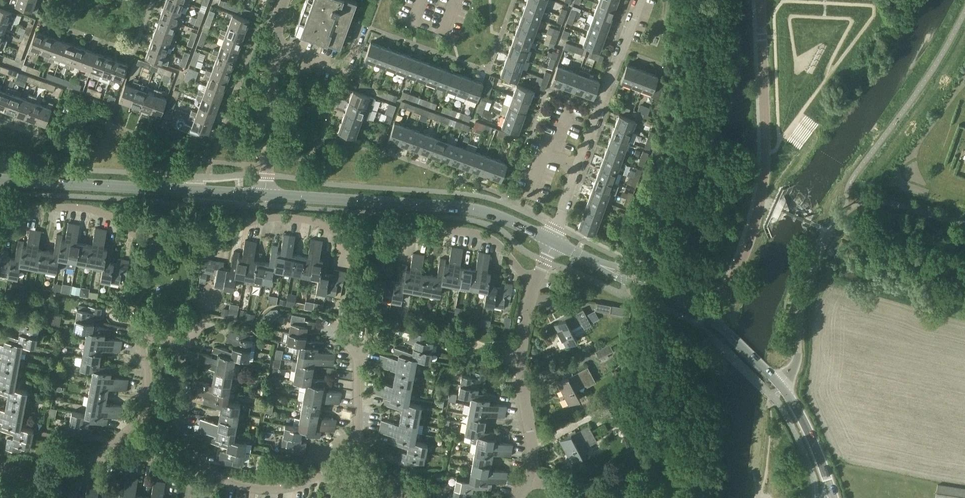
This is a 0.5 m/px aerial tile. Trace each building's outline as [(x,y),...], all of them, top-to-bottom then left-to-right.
[(15,5),(37,12),(38,7),(34,6),(36,0),(11,0),(10,3),(15,5)] [(179,0),(166,0),(164,6),(181,12),(183,6),(188,7),(189,4),(179,0)] [(298,32),(320,39),(340,46),(356,0),(355,0),(305,0),(294,30),(298,32)] [(526,3),(543,9),(546,0),(527,0),(526,3)] [(598,3),(614,9),(618,0),(599,0),(598,3)] [(523,13),(539,19),(543,9),(526,3),(523,13)] [(594,14),(611,20),(614,9),(598,3),(594,14)] [(181,12),(164,6),(160,16),(182,24),(183,20),(179,18),(181,12)] [(13,24),(17,14),(0,7),(0,19),(13,24)] [(452,16),(461,20),(466,11),(457,7),(452,16)] [(249,20),(227,12),(226,16),(231,18),(229,25),(245,31),(249,20)] [(539,19),(523,13),(519,23),(536,29),(539,19)] [(611,20),(594,14),(591,22),(591,24),(607,30),(611,20)] [(157,26),(173,32),(175,26),(180,28),(182,24),(160,16),(157,26)] [(0,19),(0,31),(4,32),(6,27),(12,28),(13,24),(0,19)] [(584,27),(589,29),(587,34),(604,40),(607,30),(591,24),(586,22),(584,27)] [(515,33),(532,39),(534,34),(536,29),(519,23),(515,33)] [(245,31),(229,25),(227,31),(221,29),(220,33),(242,41),(245,31)] [(171,38),(173,34),(173,32),(157,26),(153,36),(174,44),(176,40),(171,38)] [(46,35),(36,31),(28,53),(31,54),(33,49),(40,51),(46,35)] [(220,33),(218,37),(224,39),(221,45),(238,51),(242,41),(220,33)] [(532,39),(515,33),(515,34),(512,43),(529,49),(532,39)] [(587,34),(583,44),(600,50),(604,40),(587,34)] [(48,60),(56,38),(46,35),(40,51),(46,53),(44,59),(48,60)] [(174,44),(153,36),(149,46),(166,52),(168,47),(173,48),(174,44)] [(60,58),(66,42),(56,38),(48,60),(52,62),(54,56),(60,58)] [(69,68),(77,46),(66,42),(60,58),(67,61),(65,66),(69,68)] [(370,42),(364,59),(375,63),(381,46),(370,42)] [(529,49),(512,43),(508,53),(525,60),(529,49)] [(238,51),(221,45),(219,51),(214,49),(212,53),(234,61),(238,51)] [(77,46),(69,68),(73,69),(75,64),(81,66),(87,49),(77,46)] [(167,65),(169,60),(164,59),(166,52),(149,46),(145,57),(167,65)] [(381,46),(375,63),(385,67),(391,50),(381,46)] [(582,54),(584,49),(577,46),(575,51),(573,56),(579,58),(581,53),(582,54)] [(87,49),(81,66),(87,68),(84,74),(89,75),(97,53),(87,49)] [(385,67),(395,70),(401,53),(391,50),(385,67)] [(97,53),(89,75),(93,77),(95,71),(101,73),(107,57),(97,53)] [(214,65),(231,71),(234,61),(212,53),(211,57),(216,59),(214,65)] [(401,53),(395,70),(405,74),(411,57),(401,53)] [(508,53),(505,64),(521,70),(523,64),(525,60),(508,53)] [(109,83),(117,60),(107,57),(101,73),(107,75),(105,81),(109,83)] [(405,74),(415,78),(421,61),(411,57),(405,74)] [(121,81),(127,64),(117,60),(109,83),(113,84),(115,78),(121,81)] [(421,61),(415,78),(426,81),(432,65),(421,61)] [(505,64),(501,74),(517,80),(521,70),(505,64)] [(627,64),(621,81),(631,85),(637,68),(627,64)] [(205,73),(227,81),(231,71),(214,65),(212,71),(206,69),(206,71),(205,73)] [(436,85),(442,68),(432,65),(426,81),(436,85)] [(558,66),(552,82),(562,86),(568,69),(558,66)] [(568,69),(562,86),(573,90),(579,73),(580,68),(578,67),(576,72),(568,69)] [(442,68),(436,85),(446,89),(452,72),(442,68)] [(641,89),(647,72),(637,68),(631,85),(641,89)] [(446,89),(456,92),(462,76),(452,72),(446,89)] [(647,72),(641,89),(655,93),(653,98),(661,100),(663,95),(659,94),(662,86),(655,84),(658,76),(647,72)] [(207,86),(223,92),(227,81),(205,73),(203,77),(209,79),(207,86)] [(579,73),(573,90),(583,94),(589,77),(579,73)] [(456,92),(466,96),(473,79),(462,76),(456,92)] [(593,97),(599,81),(589,77),(583,94),(593,97)] [(475,106),(483,83),(473,79),(466,96),(464,102),(475,106)] [(125,83),(119,100),(130,104),(138,82),(133,80),(131,86),(125,83)] [(148,86),(142,83),(138,82),(130,104),(140,108),(146,91),(148,86)] [(534,91),(516,84),(513,95),(530,101),(534,91)] [(13,88),(9,86),(7,92),(0,90),(0,91),(0,108),(5,110),(13,88)] [(197,94),(220,102),(223,92),(207,86),(204,92),(199,90),(197,94)] [(15,114),(21,97),(15,95),(17,89),(13,88),(5,110),(15,114)] [(146,91),(140,108),(150,112),(158,89),(154,88),(152,93),(146,91)] [(161,115),(167,99),(160,96),(162,91),(158,89),(150,112),(161,115)] [(375,98),(370,96),(353,90),(349,101),(371,109),(375,98)] [(25,117),(33,95),(29,94),(27,99),(21,97),(15,114),(25,117)] [(199,106),(216,112),(220,102),(197,94),(196,98),(201,100),(199,106)] [(35,121),(41,104),(35,102),(37,97),(33,95),(25,117),(35,121)] [(509,105),(526,111),(530,101),(513,95),(509,105)] [(41,104),(35,121),(45,125),(54,103),(50,101),(48,107),(41,104)] [(362,117),(368,119),(371,109),(349,101),(345,111),(362,117)] [(526,111),(509,105),(506,116),(522,122),(526,111)] [(634,111),(633,115),(642,118),(647,107),(640,105),(637,112),(634,111)] [(190,114),(212,122),(216,112),(199,106),(197,112),(191,110),(190,114)] [(482,115),(481,116),(491,119),(494,111),(484,108),(482,115)] [(342,121),(358,127),(362,117),(345,111),(342,121)] [(202,137),(202,136),(201,136),(203,131),(208,133),(212,122),(190,114),(188,119),(194,121),(191,127),(185,124),(185,123),(184,122),(184,121),(183,120),(182,120),(180,119),(179,120),(178,120),(177,121),(177,122),(176,123),(176,124),(176,125),(177,125),(177,126),(178,127),(179,127),(178,128),(175,126),(175,127),(202,137)] [(636,120),(619,114),(615,125),(632,131),(636,120)] [(502,126),(507,128),(518,132),(522,122),(506,116),(502,126)] [(338,132),(355,138),(358,127),(342,121),(338,132)] [(394,123),(388,139),(399,143),(405,127),(394,123)] [(612,135),(628,141),(632,131),(615,125),(612,135)] [(375,133),(380,135),(385,136),(387,130),(378,127),(375,133)] [(405,127),(399,143),(409,147),(415,130),(405,127)] [(419,151),(425,134),(415,130),(409,147),(419,151)] [(425,134),(419,151),(429,154),(435,138),(425,134)] [(608,145),(625,151),(628,141),(612,135),(608,145)] [(440,158),(446,141),(435,138),(429,154),(440,158)] [(446,141),(440,158),(450,162),(456,145),(446,141)] [(460,165),(466,149),(456,145),(450,162),(460,165)] [(604,155),(621,161),(625,151),(608,145),(604,155)] [(466,149),(460,165),(470,169),(476,152),(466,149)] [(480,173),(486,156),(476,152),(470,169),(480,173)] [(601,166),(617,172),(623,174),(627,163),(621,161),(604,155),(601,166)] [(486,156),(480,173),(490,176),(496,160),(486,156)] [(501,180),(507,164),(496,160),(490,176),(501,180)] [(597,176),(614,182),(617,172),(601,166),(597,176)] [(619,184),(614,182),(597,176),(593,186),(610,192),(616,194),(619,184)] [(590,196),(606,202),(610,192),(593,186),(590,196)] [(586,206),(603,212),(606,202),(590,196),(586,206)] [(582,216),(599,223),(603,212),(586,206),(582,216)] [(595,233),(599,223),(582,216),(578,227),(595,233)] [(58,257),(59,257),(67,259),(74,223),(68,222),(66,235),(67,236),(66,240),(62,240),(58,257)] [(74,223),(67,259),(76,261),(80,243),(75,242),(76,237),(77,237),(80,224),(74,223)] [(89,245),(86,262),(95,264),(101,228),(95,227),(93,240),(94,241),(93,245),(89,245)] [(101,228),(95,264),(103,266),(104,266),(107,248),(103,247),(104,242),(105,243),(107,230),(101,228)] [(28,242),(27,247),(23,246),(20,264),(29,265),(35,230),(30,229),(27,242),(28,242)] [(35,230),(29,265),(38,267),(41,249),(37,248),(38,244),(39,244),(41,231),(35,230)] [(50,251),(47,269),(57,270),(59,257),(58,257),(62,240),(63,235),(57,234),(54,247),(55,247),(55,252),(50,251)] [(283,270),(290,235),(284,234),(281,247),(282,247),(282,252),(277,251),(274,269),(283,270)] [(291,278),(292,272),(295,254),(291,253),(292,249),(293,249),(295,236),(290,235),(283,270),(282,276),(291,278)] [(304,256),(301,274),(310,275),(317,240),(311,239),(309,252),(310,252),(309,257),(304,256)] [(16,253),(17,253),(16,258),(12,257),(8,275),(18,277),(20,264),(23,246),(24,241),(18,240),(16,253)] [(243,258),(239,257),(235,275),(234,281),(243,282),(244,277),(251,241),(245,240),(243,253),(244,253),(243,258)] [(319,277),(322,259),(318,258),(319,254),(320,254),(322,241),(317,240),(310,275),(319,277)] [(252,284),(257,261),(252,260),(253,255),(254,255),(257,242),(251,241),(244,277),(243,282),(252,284)] [(80,243),(76,261),(86,262),(89,245),(80,243)] [(104,266),(103,266),(101,279),(110,280),(114,263),(109,262),(110,257),(111,257),(114,244),(108,243),(107,248),(104,266)] [(263,280),(272,282),(274,269),(277,251),(278,246),(272,245),(270,258),(271,258),(270,263),(266,262),(263,280)] [(442,282),(451,283),(458,248),(452,247),(449,260),(450,260),(450,265),(445,264),(442,282)] [(460,285),(463,267),(459,266),(460,262),(461,262),(463,249),(458,248),(451,283),(460,285)] [(8,275),(12,257),(7,256),(8,251),(0,249),(0,273),(8,275)] [(41,249),(38,267),(47,269),(50,251),(41,249)] [(232,269),(228,269),(227,268),(224,286),(233,288),(234,281),(235,275),(239,257),(240,252),(234,251),(231,264),(232,264),(232,269)] [(478,288),(485,253),(479,252),(477,265),(478,265),(477,270),(472,269),(469,287),(478,288)] [(411,271),(407,270),(403,288),(404,288),(412,289),(419,254),(413,253),(411,266),(412,266),(411,271)] [(485,253),(478,288),(487,290),(491,272),(490,272),(486,272),(487,267),(488,267),(491,254),(485,253)] [(295,254),(292,272),(301,274),(304,256),(295,254)] [(323,254),(322,259),(319,277),(317,290),(326,292),(329,274),(325,273),(326,268),(327,268),(329,255),(323,254)] [(421,291),(425,273),(420,273),(421,268),(422,268),(425,255),(419,254),(412,289),(421,291)] [(120,282),(121,279),(126,280),(130,260),(119,258),(118,263),(114,263),(110,280),(120,282)] [(445,264),(446,259),(440,258),(438,271),(439,271),(438,276),(434,275),(430,293),(440,295),(442,282),(445,264)] [(216,278),(214,284),(224,286),(227,268),(223,268),(224,263),(224,262),(204,259),(199,282),(206,283),(207,273),(211,273),(210,278),(216,278)] [(261,286),(263,280),(266,262),(257,261),(252,284),(261,286)] [(399,277),(400,277),(399,282),(395,281),(392,299),(401,301),(404,288),(403,288),(407,270),(408,265),(402,264),(399,277)] [(469,287),(472,269),(463,267),(460,285),(469,287)] [(494,305),(497,287),(493,286),(494,281),(495,281),(497,269),(491,267),(490,272),(491,272),(487,290),(484,303),(494,305)] [(340,297),(345,271),(335,269),(334,275),(329,274),(326,292),(335,293),(335,296),(340,297)] [(381,273),(379,286),(384,287),(382,297),(392,299),(395,281),(391,281),(392,275),(381,273)] [(430,293),(434,275),(425,273),(421,291),(430,293)] [(504,302),(507,302),(510,303),(513,284),(507,283),(503,282),(502,288),(497,287),(494,305),(503,307),(504,302)] [(315,301),(314,308),(323,309),(324,303),(315,301)] [(596,302),(595,310),(610,313),(612,305),(596,302)] [(345,316),(347,307),(340,305),(339,315),(345,316)] [(76,319),(94,323),(95,318),(100,319),(102,309),(89,306),(88,312),(78,310),(76,319)] [(271,310),(268,312),(274,319),(281,313),(279,310),(277,309),(273,309),(271,310)] [(583,309),(554,325),(565,346),(565,347),(577,341),(571,329),(581,324),(584,328),(591,325),(590,324),(586,315),(583,309)] [(229,310),(228,318),(229,318),(236,319),(238,312),(229,310)] [(19,334),(37,337),(39,327),(35,327),(36,321),(17,318),(15,328),(20,329),(19,334)] [(98,327),(98,328),(93,327),(94,323),(76,319),(74,329),(87,331),(105,334),(110,335),(111,329),(98,327)] [(289,332),(307,335),(308,331),(313,332),(315,322),(302,319),(301,325),(291,323),(289,332)] [(256,343),(254,340),(252,340),(253,335),(249,334),(230,330),(228,341),(233,342),(232,346),(254,350),(256,343)] [(104,338),(105,334),(87,331),(86,340),(121,346),(122,341),(109,338),(109,339),(104,338)] [(283,331),(281,340),(287,341),(294,343),(318,347),(323,348),(324,342),(311,340),(311,341),(306,340),(307,335),(289,332),(283,331)] [(414,348),(432,351),(434,336),(411,332),(409,342),(415,343),(414,348)] [(22,344),(35,346),(37,337),(19,334),(18,338),(13,337),(14,336),(1,334),(0,338),(0,340),(5,340),(22,344)] [(21,353),(22,344),(5,340),(4,345),(0,344),(0,349),(21,353)] [(121,346),(86,340),(84,349),(102,352),(103,348),(107,349),(107,350),(120,352),(121,346)] [(317,351),(318,347),(294,343),(293,352),(299,353),(334,359),(335,354),(322,351),(322,352),(317,351)] [(613,352),(609,344),(595,352),(599,359),(613,352)] [(213,352),(218,353),(235,356),(253,359),(254,350),(232,346),(232,351),(227,350),(227,349),(214,346),(213,352)] [(417,358),(430,361),(432,351),(414,348),(413,352),(408,351),(408,350),(395,348),(394,353),(399,354),(417,358)] [(19,362),(21,353),(0,349),(0,354),(2,354),(1,358),(19,362)] [(102,352),(84,349),(82,358),(100,361),(102,352)] [(198,359),(234,365),(235,356),(218,353),(217,357),(212,356),(212,355),(199,353),(198,359)] [(297,362),(315,365),(316,361),(320,362),(320,363),(333,365),(334,359),(299,353),(297,362)] [(399,354),(398,359),(394,358),(394,357),(381,354),(380,360),(415,367),(417,358),(399,354)] [(17,371),(19,362),(1,358),(0,365),(0,367),(17,371)] [(100,361),(82,358),(81,367),(93,370),(94,369),(111,373),(116,374),(117,368),(104,365),(104,366),(99,365),(100,361)] [(234,365),(198,359),(197,364),(210,367),(210,366),(215,367),(214,371),(232,374),(234,365)] [(396,372),(413,376),(415,367),(380,360),(379,366),(392,368),(392,367),(397,368),(396,372)] [(293,361),(291,370),(295,371),(313,374),(315,365),(297,362),(293,361)] [(16,380),(17,371),(0,367),(0,377),(16,380)] [(596,383),(588,368),(573,376),(559,383),(557,384),(568,406),(580,400),(574,389),(584,383),(587,388),(596,383)] [(94,369),(93,370),(92,378),(127,385),(128,379),(115,377),(115,378),(110,377),(111,373),(94,369)] [(232,374),(214,371),(213,380),(230,383),(232,374)] [(324,385),(329,386),(330,381),(317,378),(317,379),(312,378),(313,374),(295,371),(294,380),(307,382),(324,385)] [(461,384),(478,388),(479,383),(485,384),(486,374),(473,371),(472,377),(462,375),(461,384)] [(394,381),(412,385),(413,376),(396,372),(394,381)] [(0,377),(0,386),(14,389),(14,388),(16,380),(0,377)] [(127,385),(92,378),(90,387),(108,391),(109,386),(113,387),(113,388),(126,391),(127,385)] [(193,386),(229,392),(230,383),(213,380),(212,384),(207,383),(207,382),(194,380),(193,386)] [(375,387),(410,394),(412,385),(394,381),(393,386),(388,385),(389,384),(376,381),(375,387)] [(305,391),(340,398),(341,392),(329,390),(328,391),(323,390),(324,385),(307,382),(305,391)] [(483,392),(482,393),(478,392),(478,388),(461,384),(459,394),(472,396),(490,399),(494,400),(495,394),(483,392)] [(25,400),(27,391),(14,388),(14,389),(0,386),(0,392),(3,393),(3,392),(8,392),(7,397),(25,400)] [(229,392),(193,386),(192,392),(205,394),(205,393),(210,394),(210,398),(209,398),(227,401),(229,392)] [(108,391),(90,387),(88,396),(106,400),(108,391)] [(408,403),(408,402),(410,394),(375,387),(373,393),(386,395),(387,394),(391,395),(391,399),(408,403)] [(300,390),(298,399),(303,400),(321,404),(322,399),(327,400),(326,401),(339,404),(340,398),(305,391),(300,390)] [(277,396),(269,395),(268,403),(276,405),(277,396)] [(106,400),(88,396),(87,405),(122,412),(123,406),(110,404),(110,405),(105,404),(106,400)] [(489,403),(490,399),(472,396),(470,405),(506,411),(507,406),(494,403),(494,404),(489,403)] [(6,406),(23,409),(25,400),(7,397),(6,406)] [(221,410),(238,413),(240,404),(227,401),(209,398),(210,398),(205,397),(204,403),(217,405),(217,404),(222,405),(221,410)] [(402,411),(419,414),(421,405),(408,402),(408,403),(391,399),(386,398),(385,404),(398,407),(398,406),(403,407),(402,411)] [(295,408),(302,409),(319,413),(321,404),(303,400),(298,399),(297,399),(295,408)] [(122,412),(87,405),(85,414),(103,418),(103,417),(104,413),(108,414),(108,415),(121,418),(122,412)] [(468,414),(486,417),(487,413),(492,414),(492,415),(505,417),(506,411),(470,405),(468,414)] [(6,406),(5,410),(0,409),(0,408),(0,414),(22,418),(23,409),(6,406)] [(300,418),(335,425),(336,419),(323,417),(323,418),(318,417),(319,413),(302,409),(300,418)] [(238,413),(221,410),(219,419),(237,422),(238,413)] [(70,421),(88,424),(89,420),(94,421),(94,422),(106,424),(108,418),(103,417),(103,418),(85,414),(72,411),(70,421)] [(419,414),(402,411),(400,420),(418,423),(419,414)] [(2,424),(20,427),(22,418),(0,414),(0,419),(3,419),(2,424)] [(467,423),(484,426),(486,417),(468,414),(467,423)] [(335,425),(300,418),(295,417),(294,427),(316,431),(317,426),(322,427),(321,428),(334,431),(335,425)] [(200,424),(235,431),(237,422),(219,419),(218,423),(213,422),(214,421),(201,419),(200,424)] [(381,426),(416,432),(418,423),(400,420),(399,424),(394,423),(395,422),(382,420),(381,426)] [(88,424),(70,421),(69,430),(72,431),(71,436),(91,440),(93,430),(87,429),(88,424)] [(10,430),(14,431),(14,435),(31,438),(33,429),(20,427),(2,424),(0,423),(0,429),(9,431),(10,430)] [(484,426),(467,423),(465,432),(472,434),(478,435),(478,434),(496,438),(501,439),(502,433),(489,430),(489,431),(484,430),(484,426)] [(217,432),(216,437),(233,440),(235,431),(200,424),(199,430),(212,432),(212,431),(217,432)] [(320,437),(321,432),(316,431),(294,427),(285,425),(284,434),(301,437),(302,433),(307,434),(307,435),(320,437)] [(398,434),(397,438),(414,441),(416,432),(381,426),(380,431),(392,434),(393,433),(398,434)] [(597,442),(589,426),(576,433),(560,442),(571,463),(571,464),(583,458),(582,456),(587,453),(588,449),(584,442),(587,440),(590,445),(597,442)] [(301,437),(284,434),(282,444),(285,444),(284,450),(304,453),(306,443),(301,442),(301,437)] [(478,435),(472,434),(470,442),(476,443),(512,450),(513,444),(500,442),(500,443),(495,442),(496,438),(478,434),(478,435)] [(6,449),(19,451),(20,446),(30,448),(31,438),(14,435),(13,440),(8,439),(6,449)] [(223,444),(223,443),(228,444),(227,448),(245,451),(246,442),(233,440),(216,437),(211,436),(210,441),(223,444)] [(404,445),(404,444),(409,445),(408,449),(426,453),(427,443),(414,441),(397,438),(392,437),(391,443),(404,445)] [(498,452),(498,453),(511,456),(512,450),(476,443),(475,452),(492,456),(493,451),(498,452)] [(240,466),(241,460),(243,461),(245,451),(227,448),(226,452),(221,451),(219,462),(232,464),(240,466)] [(413,465),(417,465),(418,461),(424,462),(426,453),(408,449),(407,454),(402,453),(400,463),(413,466),(413,465)] [(473,461),(491,465),(492,456),(475,452),(473,461)] [(507,477),(508,471),(495,469),(495,470),(490,469),(491,465),(473,461),(471,470),(507,477)] [(493,480),(506,483),(507,477),(471,470),(470,479),(487,483),(488,478),(493,479),(493,480)] [(133,476),(127,475),(125,488),(126,488),(125,493),(121,492),(119,497),(129,497),(133,476)] [(138,496),(134,495),(135,490),(136,490),(139,477),(133,476),(129,497),(138,497),(138,496)] [(455,486),(473,489),(473,485),(478,486),(478,487),(491,489),(492,484),(487,483),(470,479),(457,477),(455,486)] [(160,482),(154,480),(152,493),(153,494),(152,497),(157,497),(160,482)] [(94,482),(89,481),(86,494),(87,494),(87,497),(91,497),(94,482)] [(91,497),(96,497),(97,496),(98,496),(100,484),(94,482),(91,497)] [(162,495),(163,496),(166,483),(160,482),(157,497),(162,497),(162,495)] [(938,484),(935,497),(964,497),(964,489),(938,484)] [(121,492),(122,488),(116,486),(114,497),(119,497),(121,492)] [(457,496),(456,497),(477,497),(477,495),(472,494),(473,489),(455,486),(453,496),(457,496)]
